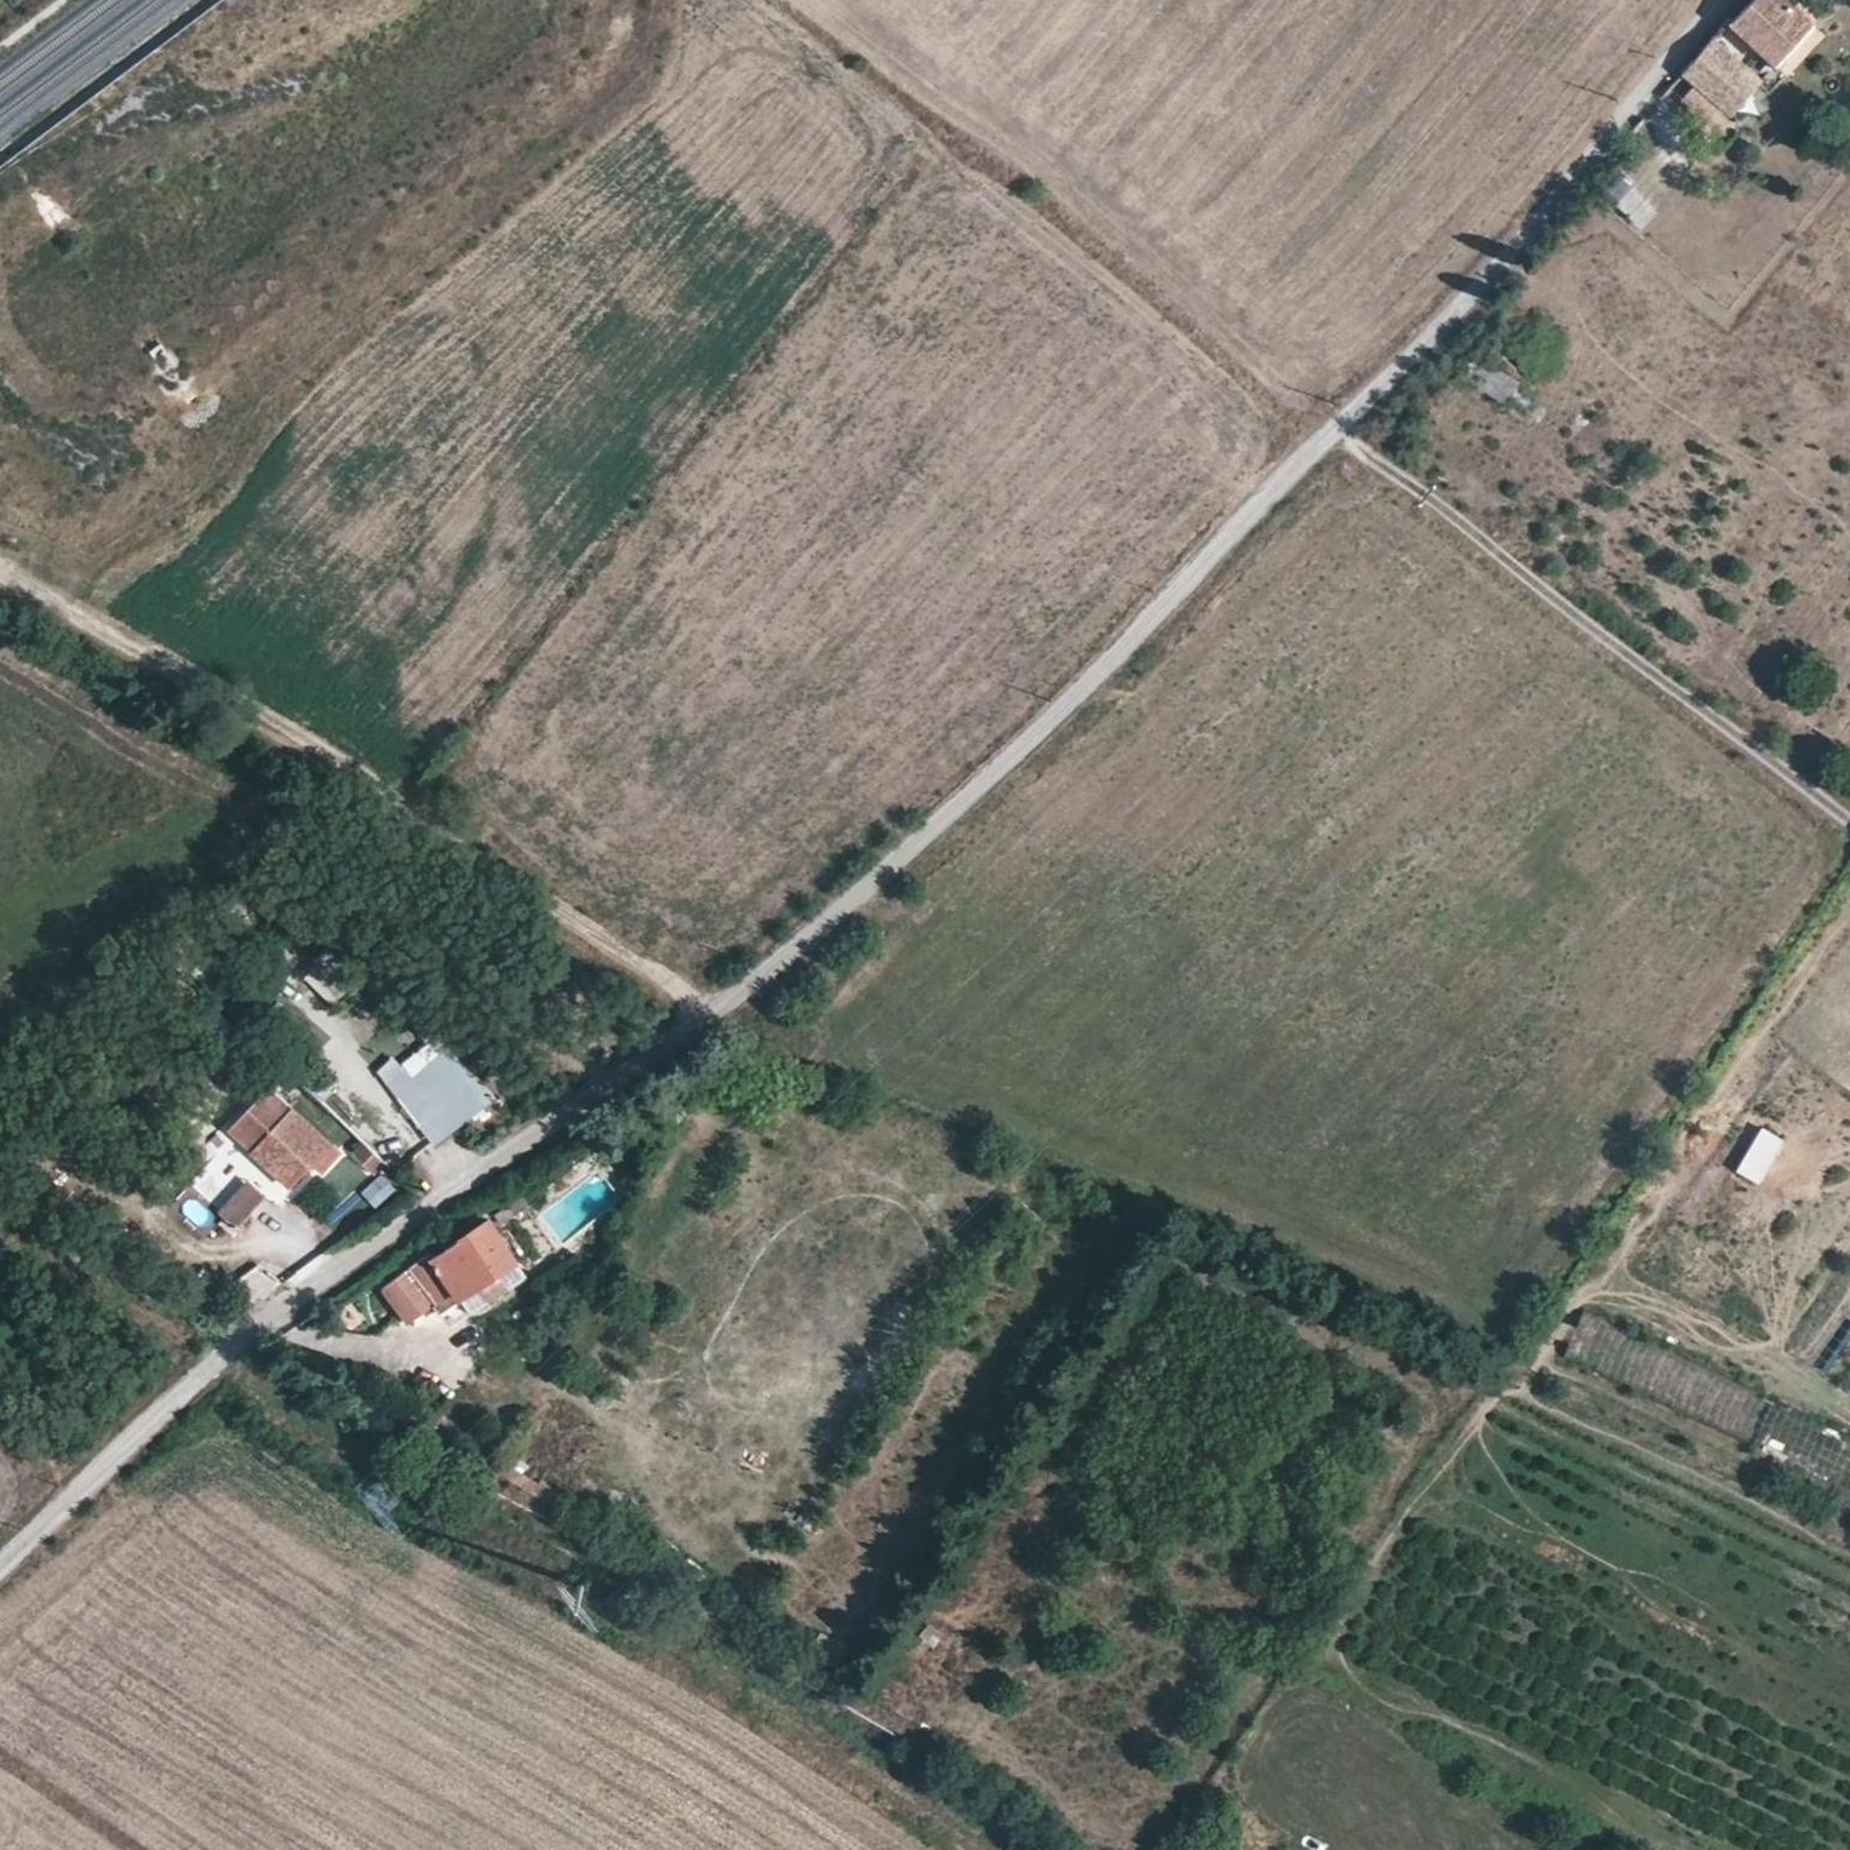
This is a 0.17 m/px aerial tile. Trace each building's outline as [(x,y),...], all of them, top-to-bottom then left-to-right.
[(1733,23),(1777,63),(1787,72),(1822,33),(1786,0),(1754,0),(1733,23)] [(1712,38),(1683,72),(1732,115),(1759,83),(1758,82),(1712,38)] [(1770,92),(1787,72),(1777,63),(1758,82),(1759,83),(1770,92)] [(1603,195),(1642,228),(1658,210),(1619,176),(1603,195)] [(1537,405),(1518,388),(1508,400),(1528,416),(1537,405)] [(329,957),(307,972),(330,1005),(352,991),(329,957)] [(416,1076),(406,1066),(386,1082),(438,1145),(499,1096),(449,1050),(416,1076)] [(309,1088),(290,1071),(272,1090),(291,1109),(309,1088)] [(309,1088),(291,1109),(274,1125),(258,1112),(234,1136),(288,1185),(312,1159),(323,1168),(339,1150),(318,1130),(334,1111),(309,1088)] [(364,1139),(359,1133),(346,1146),(367,1166),(379,1154),(364,1139)] [(384,1173),(363,1190),(376,1206),(398,1189),(384,1173)] [(244,1179),(220,1214),(242,1229),(266,1194),(244,1179)] [(533,1276),(494,1218),(436,1256),(433,1254),(388,1287),(414,1323),(441,1305),(447,1314),(467,1300),(476,1313),(533,1276)]
